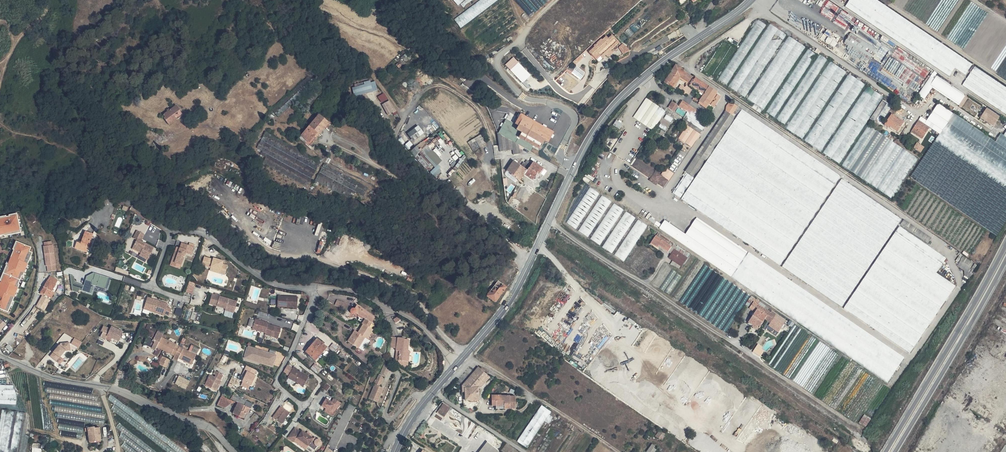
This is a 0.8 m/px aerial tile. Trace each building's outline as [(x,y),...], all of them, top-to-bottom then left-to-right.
[(455,19),(462,28),(499,0),(481,0),(455,19)] [(844,9),(943,75),(971,94),(987,105),(1005,117),(1005,84),(879,0),(850,0),(844,9)] [(766,27),(757,21),(718,80),(727,86),(766,27)] [(787,35),(771,25),(729,88),(745,98),(787,35)] [(611,45),(617,40),(611,34),(608,37),(606,35),(605,37),(611,45)] [(869,43),(849,35),(845,44),(866,53),(869,43)] [(606,52),(611,47),(610,46),(611,46),(611,45),(605,37),(603,39),(601,37),(594,44),(596,45),(589,51),(594,56),(599,52),(602,55),(606,52)] [(806,48),(789,37),(747,100),(764,111),(806,48)] [(724,42),(704,70),(716,78),(736,50),(724,42)] [(619,46),(623,53),(629,50),(625,43),(619,46)] [(808,50),(766,113),(774,118),(816,55),(808,50)] [(597,60),(602,55),(599,52),(594,56),(597,60)] [(509,54),(501,62),(529,91),(537,84),(509,54)] [(819,55),(776,120),(785,126),(828,61),(819,55)] [(846,73),(830,62),(786,129),(803,140),(846,73)] [(682,73),(683,72),(675,67),(670,74),(673,76),(675,74),(679,76),(680,77),(682,73)] [(682,73),(680,77),(681,77),(677,83),(683,86),(684,84),(687,86),(688,87),(693,80),(682,73)] [(932,87),(960,105),(967,94),(933,73),(919,95),(925,99),(932,87)] [(676,82),(677,83),(681,77),(680,77),(679,76),(675,74),(673,76),(670,74),(665,82),(672,87),(676,82)] [(865,86),(848,75),(805,142),(821,152),(865,86)] [(699,95),(694,102),(701,106),(706,110),(708,107),(715,96),(716,94),(694,79),(693,79),(693,80),(688,87),(691,90),(699,95)] [(364,81),(365,84),(353,86),(355,95),(378,91),(376,81),(371,82),(371,80),(364,81)] [(690,91),(686,88),(685,87),(683,89),(681,87),(678,91),(686,97),(690,91)] [(883,97),(867,87),(823,154),(840,164),(883,97)] [(382,102),(388,99),(385,93),(378,96),(382,102)] [(708,107),(715,110),(721,100),(715,96),(708,107)] [(658,112),(662,106),(648,97),(640,109),(634,119),(654,132),(660,122),(664,116),(658,112)] [(297,110),(299,111),(307,101),(304,100),(297,110)] [(383,104),(389,115),(396,111),(390,100),(383,104)] [(310,103),(307,101),(299,111),(303,114),(310,103)] [(673,101),(669,107),(675,111),(679,105),(673,101)] [(683,101),(679,107),(707,124),(710,120),(683,101)] [(940,135),(1005,180),(1005,132),(1003,137),(1000,135),(995,142),(938,104),(926,121),(921,117),(919,121),(940,135)] [(278,116),(283,112),(277,106),(273,110),(278,116)] [(668,110),(662,106),(658,112),(664,116),(668,110)] [(679,107),(678,109),(706,127),(707,124),(679,107)] [(711,116),(715,110),(708,107),(706,110),(705,112),(711,116)] [(735,117),(734,119),(726,115),(701,153),(700,155),(697,159),(691,169),(674,196),(681,201),(745,243),(781,266),(840,175),(740,110),(740,111),(735,117)] [(984,111),(982,115),(994,123),(997,119),(984,111)] [(520,113),(518,117),(515,123),(518,125),(516,129),(522,133),(519,138),(540,149),(545,140),(549,143),(554,132),(520,113)] [(990,128),(994,123),(982,115),(979,121),(990,128)] [(159,128),(158,129),(163,136),(177,125),(170,116),(157,126),(159,128)] [(897,135),(902,128),(905,124),(900,121),(899,123),(889,116),(882,126),(886,129),(887,129),(897,135)] [(619,128),(623,124),(617,120),(614,124),(619,128)] [(921,140),(928,129),(917,122),(910,132),(921,140)] [(313,124),(302,140),(300,143),(306,148),(308,146),(310,148),(315,141),(314,141),(317,134),(318,129),(316,128),(314,125),(313,124)] [(317,134),(320,135),(323,130),(314,125),(316,128),(318,129),(317,134)] [(687,126),(679,139),(692,148),(700,135),(687,126)] [(869,126),(842,166),(891,199),(918,159),(869,126)] [(482,134),(468,141),(473,150),(486,143),(482,134)] [(508,151),(509,151),(514,150),(515,156),(521,155),(520,150),(520,148),(514,143),(506,138),(505,138),(500,134),(502,151),(508,151)] [(910,179),(996,236),(1005,221),(1005,180),(940,135),(910,179)] [(438,165),(443,160),(423,140),(411,152),(427,168),(429,166),(427,164),(429,161),(435,167),(431,171),(436,177),(443,170),(438,165)] [(161,141),(144,142),(144,149),(158,149),(158,147),(161,147),(161,141)] [(921,152),(925,147),(918,142),(914,147),(921,152)] [(303,152),(306,148),(300,143),(297,147),(303,152)] [(303,152),(297,147),(295,150),(298,152),(302,155),(304,156),(310,148),(308,146),(306,148),(303,152)] [(638,160),(632,169),(665,191),(675,176),(667,171),(664,176),(638,160)] [(529,173),(533,164),(527,161),(523,170),(529,173)] [(533,164),(529,173),(527,177),(535,182),(539,174),(541,175),(544,169),(533,164)] [(514,165),(514,166),(508,176),(512,178),(512,179),(515,181),(522,184),(526,177),(527,177),(529,173),(523,170),(514,165)] [(841,178),(784,267),(844,305),(901,217),(841,178)] [(578,229),(600,192),(589,186),(578,205),(567,223),(578,229)] [(579,231),(590,237),(610,200),(601,195),(596,204),(595,203),(579,231)] [(614,203),(591,239),(601,245),(624,209),(614,203)] [(625,211),(603,247),(613,253),(635,217),(625,211)] [(0,217),(0,237),(3,236),(3,235),(21,232),(18,213),(0,217)] [(905,357),(697,218),(686,235),(665,221),(659,231),(887,383),(905,357)] [(625,261),(648,225),(638,219),(615,255),(625,261)] [(902,223),(924,238),(930,241),(932,237),(928,234),(905,219),(902,223)] [(900,226),(845,309),(913,353),(930,327),(940,311),(957,285),(938,272),(948,256),(923,240),(900,226)] [(138,231),(134,238),(137,240),(132,248),(140,253),(139,255),(147,260),(154,249),(145,244),(144,246),(143,245),(143,243),(141,242),(144,235),(138,231)] [(663,249),(666,244),(659,239),(655,237),(652,242),(659,247),(660,247),(663,249)] [(0,285),(0,308),(11,312),(30,251),(32,246),(14,241),(0,285)] [(176,246),(169,266),(180,269),(186,253),(192,255),(195,247),(192,246),(193,244),(189,243),(189,245),(181,242),(179,247),(176,246)] [(659,247),(652,242),(650,246),(657,250),(659,247)] [(666,244),(663,249),(668,253),(672,248),(666,244)] [(55,264),(54,245),(52,245),(45,246),(44,246),(46,265),(47,265),(47,271),(55,270),(55,264)] [(82,247),(77,258),(80,259),(77,266),(81,268),(90,251),(84,248),(82,247)] [(674,250),(668,258),(681,266),(687,258),(674,250)] [(74,256),(71,263),(77,266),(80,259),(77,258),(74,256)] [(204,256),(202,265),(210,268),(209,271),(225,275),(228,265),(223,264),(224,260),(213,257),(213,259),(204,256)] [(968,272),(974,263),(964,256),(958,265),(968,272)] [(742,308),(751,295),(700,261),(707,269),(707,278),(711,275),(711,278),(715,280),(712,283),(715,283),(716,290),(718,288),(718,293),(720,291),(723,293),(727,293),(731,288),(731,293),(733,294),(733,299),(740,298),(737,301),(739,304),(737,305),(742,308)] [(91,278),(88,276),(83,291),(92,294),(95,285),(98,287),(99,284),(105,286),(108,278),(95,273),(93,277),(91,278)] [(74,276),(70,275),(72,291),(78,293),(81,285),(75,283),(74,276)] [(58,280),(51,276),(49,280),(48,279),(41,292),(49,298),(57,285),(56,284),(58,280)] [(490,291),(487,296),(495,302),(507,287),(499,280),(492,289),(491,288),(489,290),(490,291)] [(189,281),(186,292),(192,294),(195,283),(189,281)] [(460,297),(469,303),(474,296),(468,292),(465,297),(462,295),(460,297)] [(214,295),(212,294),(210,304),(225,308),(225,311),(234,313),(237,301),(218,295),(218,294),(215,293),(214,295)] [(46,310),(51,299),(42,295),(37,306),(46,310)] [(298,297),(279,295),(278,306),(293,307),(293,309),(297,309),(298,297)] [(168,304),(148,297),(145,306),(156,310),(155,312),(164,315),(165,314),(170,316),(172,309),(167,308),(168,304)] [(349,304),(337,300),(335,305),(346,310),(349,304)] [(753,302),(768,312),(769,310),(755,300),(753,302)] [(768,312),(753,302),(752,301),(749,305),(755,309),(753,312),(749,319),(754,323),(752,326),(750,325),(749,326),(756,331),(763,319),(764,318),(771,321),(775,315),(771,312),(770,313),(768,312)] [(699,314),(727,331),(737,315),(733,312),(728,319),(714,310),(718,303),(716,302),(712,309),(705,304),(699,314)] [(355,313),(365,319),(362,323),(363,324),(358,332),(354,330),(347,341),(356,347),(356,350),(356,351),(357,352),(359,353),(362,352),(363,350),(364,351),(370,340),(369,340),(375,330),(369,326),(376,317),(358,304),(355,308),(354,308),(353,308),(351,308),(350,310),(350,311),(351,313),(353,314),(354,314),(355,313)] [(785,321),(775,315),(771,321),(764,318),(763,319),(779,330),(785,321)] [(269,322),(256,318),(253,329),(266,333),(269,324),(269,322)] [(282,328),(269,324),(266,333),(266,334),(279,338),(282,328)] [(120,341),(124,331),(112,326),(111,328),(104,325),(102,330),(104,331),(102,336),(107,338),(108,335),(120,341)] [(71,343),(79,348),(82,341),(75,337),(71,343)] [(410,351),(408,351),(409,339),(405,339),(405,338),(392,337),(391,347),(396,348),(395,359),(409,361),(410,351)] [(315,360),(327,347),(317,338),(305,351),(315,360)] [(61,342),(50,355),(56,360),(65,350),(70,349),(69,341),(61,342)] [(172,367),(177,358),(160,348),(162,346),(156,342),(151,348),(146,346),(141,354),(152,361),(155,358),(172,367)] [(334,352),(337,347),(332,344),(329,348),(334,352)] [(753,351),(760,357),(765,350),(759,344),(753,351)] [(276,355),(248,346),(244,357),(273,366),(276,355)] [(65,350),(56,360),(60,363),(64,359),(63,358),(70,349),(65,350)] [(193,367),(177,358),(172,367),(171,370),(174,372),(176,370),(188,377),(193,367)] [(247,371),(241,386),(250,389),(258,370),(246,365),(245,370),(247,371)] [(297,368),(294,366),(288,377),(304,386),(309,377),(296,370),(297,368)] [(385,377),(390,370),(384,366),(379,373),(385,377)] [(463,384),(475,371),(469,366),(457,379),(463,384)] [(466,387),(466,391),(467,401),(479,401),(479,400),(478,388),(481,388),(491,376),(479,366),(475,371),(463,384),(463,388),(466,387)] [(167,372),(160,367),(156,376),(163,380),(167,372)] [(11,374),(0,369),(0,378),(11,374)] [(210,374),(204,385),(216,392),(225,375),(216,371),(214,376),(210,374)] [(368,399),(377,402),(383,388),(379,386),(383,377),(378,375),(368,399)] [(179,376),(176,384),(187,389),(190,380),(179,376)] [(16,403),(16,384),(0,384),(0,403),(16,403)] [(203,396),(208,400),(210,398),(213,399),(215,401),(217,398),(216,397),(219,394),(208,387),(203,396)] [(497,406),(497,407),(505,407),(505,409),(517,409),(517,397),(511,397),(511,396),(502,396),(502,395),(492,395),(492,406),(497,406)] [(232,399),(238,402),(233,414),(245,419),(252,404),(246,401),(245,401),(240,399),(233,396),(232,399)] [(222,411),(225,413),(229,415),(232,408),(225,405),(222,411)] [(542,405),(518,441),(528,447),(545,421),(550,424),(554,417),(550,414),(552,411),(542,405)] [(444,416),(447,411),(440,406),(437,411),(444,416)] [(289,413),(281,407),(273,418),(281,424),(289,413)] [(325,411),(320,407),(315,414),(319,417),(323,420),(322,422),(326,425),(334,411),(327,407),(325,411)] [(225,413),(222,411),(213,408),(210,413),(213,414),(217,418),(225,413)] [(0,419),(0,451),(25,451),(30,412),(1,409),(0,419)] [(860,422),(866,426),(871,418),(865,414),(860,422)] [(241,420),(229,415),(224,425),(234,430),(236,426),(238,427),(241,420)] [(94,427),(87,428),(89,443),(102,441),(100,428),(95,429),(94,427)] [(311,435),(303,430),(302,431),(296,427),(286,440),(292,445),(295,441),(302,446),(311,435)] [(663,439),(666,434),(659,431),(657,436),(663,439)] [(660,445),(654,441),(650,447),(651,448),(649,451),(656,451),(660,445)] [(487,442),(481,450),(484,451),(496,451),(498,449),(487,442)]
